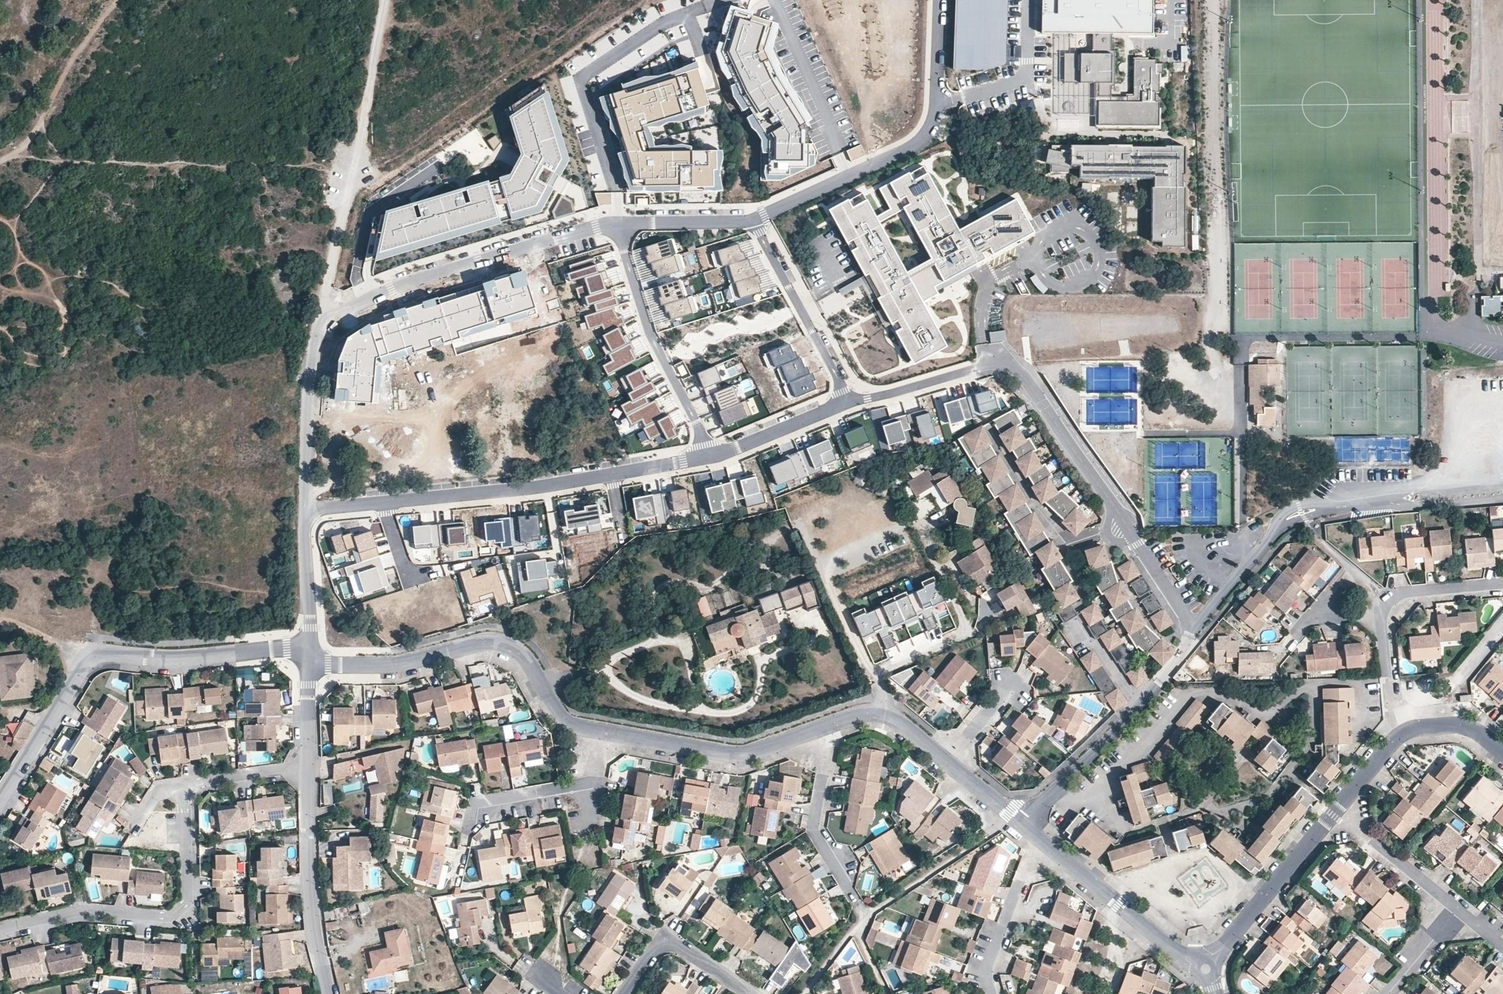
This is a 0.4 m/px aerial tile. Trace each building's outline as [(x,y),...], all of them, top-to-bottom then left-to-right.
[(958,69),(1006,68),(1007,0),(958,0),(958,69)] [(1038,34),(1085,34),(1105,34),(1149,34),(1149,0),(1038,0),(1038,34)] [(750,21),(752,16),(747,9),(731,5),(716,51),(722,70),(728,79),(732,77),(736,84),(731,86),(733,96),(743,110),(749,107),(753,114),(747,117),(753,128),(757,132),(762,139),(762,152),(769,153),(772,132),(747,92),(728,53),(740,19),(750,21)] [(750,21),(740,19),(728,53),(747,92),(772,132),(769,153),(769,165),(769,174),(789,174),(790,172),(790,167),(809,167),(809,143),(799,125),(806,122),(777,76),(764,47),(772,22),(752,16),(750,21)] [(780,24),(772,22),(764,47),(777,76),(806,122),(813,118),(783,72),(772,48),(780,24)] [(1092,83),(1092,97),(1105,97),(1105,38),(1085,38),(1085,54),(1057,54),(1057,83),(1092,83)] [(1092,116),(1092,126),(1157,126),(1157,102),(1153,102),(1153,92),(1157,92),(1157,74),(1160,74),(1160,64),(1152,64),(1152,61),(1130,61),(1130,95),(1122,95),(1122,98),(1092,98),(1092,116)] [(621,85),(623,91),(697,68),(698,68),(696,62),(675,71),(658,75),(644,76),(621,85)] [(623,91),(606,95),(621,141),(625,151),(622,152),(633,185),(681,186),(706,186),(714,186),(713,169),(717,169),(717,150),(692,150),(650,151),(643,125),(702,107),(709,105),(697,68),(623,91)] [(567,94),(581,89),(578,82),(564,88),(567,94)] [(1057,83),(1052,83),(1052,116),(1092,116),(1092,98),(1092,97),(1092,83),(1057,83)] [(807,97),(813,95),(811,86),(804,88),(807,97)] [(568,159),(548,91),(510,116),(523,156),(511,177),(386,210),(375,261),(539,212),(568,159)] [(583,93),(572,96),(576,112),(587,109),(583,93)] [(621,141),(606,95),(599,98),(604,110),(610,118),(610,128),(621,141)] [(1034,102),(1022,103),(1023,113),(1034,112),(1034,102)] [(650,151),(692,150),(692,145),(655,146),(649,129),(704,112),(702,107),(643,125),(650,151)] [(835,130),(848,158),(863,151),(851,123),(835,130)] [(814,143),(809,143),(809,167),(790,167),(790,172),(789,174),(789,176),(815,165),(814,143)] [(1148,243),(1158,243),(1158,248),(1181,248),(1181,188),(1179,188),(1179,176),(1181,176),(1181,147),(1161,147),(1161,148),(1113,148),(1113,147),(1047,147),(1047,174),(1066,174),(1066,168),(1076,168),(1076,180),(1105,180),(1104,178),(1150,178),(1150,188),(1148,188),(1148,243)] [(714,186),(706,186),(706,191),(723,191),(722,185),(719,172),(721,171),(723,150),(717,150),(717,169),(713,169),(714,186)] [(633,185),(622,152),(617,153),(623,169),(624,178),(628,184),(630,190),(681,191),(681,186),(633,185)] [(789,174),(769,174),(769,165),(765,165),(765,173),(766,180),(782,180),(789,176),(789,174)] [(580,184),(584,173),(570,167),(565,179),(580,184)] [(911,365),(945,347),(921,303),(936,294),(932,287),(1032,233),(1014,199),(957,230),(925,173),(914,179),(911,181),(907,174),(906,173),(877,189),(888,209),(874,217),(864,200),(853,206),(850,208),(846,201),(846,199),(826,210),(851,254),(854,252),(867,274),(863,276),(864,278),(876,300),(889,324),(911,365)] [(596,197),(608,192),(603,177),(591,182),(596,197)] [(1107,204),(1120,203),(1120,192),(1107,193),(1107,204)] [(677,256),(672,239),(645,248),(648,256),(646,256),(648,264),(650,264),(677,256)] [(717,269),(726,266),(748,260),(745,251),(741,253),(738,245),(712,253),(717,269)] [(679,255),(677,256),(650,264),(653,272),(655,271),(658,279),(684,271),(679,255)] [(594,258),(569,265),(576,288),(586,285),(584,278),(606,272),(605,266),(597,268),(594,258)] [(732,285),(756,277),(754,269),(751,270),(748,260),(726,266),(732,285)] [(334,400),(378,404),(382,366),(537,313),(526,270),(385,315),(370,323),(347,338),(338,361),(338,367),(334,400)] [(608,279),(606,272),(584,278),(586,285),(576,288),(579,299),(581,298),(606,290),(603,281),(608,279)] [(730,285),(735,301),(761,293),(759,285),(761,284),(759,276),(756,277),(732,285),(730,285)] [(860,280),(859,280),(839,291),(843,297),(862,287),(871,303),(876,300),(864,278),(860,280)] [(658,287),(661,298),(659,298),(661,306),(664,306),(686,299),(680,281),(658,287)] [(594,305),(596,313),(609,309),(607,302),(615,300),(614,298),(611,289),(606,290),(581,298),(584,308),(594,305)] [(616,297),(614,298),(615,300),(607,302),(609,309),(613,308),(619,306),(616,297)] [(664,306),(666,313),(669,313),(671,321),(697,313),(692,297),(686,299),(664,306)] [(1492,298),(1492,301),(1490,301),(1490,298),(1481,299),(1481,302),(1485,302),(1486,307),(1482,307),(1482,320),(1490,319),(1490,317),(1494,316),(1494,319),(1502,319),(1502,308),(1502,297),(1492,298)] [(602,326),(606,334),(619,328),(625,324),(622,316),(618,318),(613,308),(609,309),(596,313),(584,317),(589,331),(602,326)] [(628,345),(631,343),(627,335),(623,337),(619,328),(606,334),(603,336),(607,345),(602,348),(606,356),(610,354),(628,345)] [(989,334),(990,344),(1006,342),(1004,331),(989,334)] [(640,369),(628,345),(610,354),(615,362),(604,367),(613,383),(620,380),(640,369)] [(792,345),(766,356),(772,371),(778,369),(798,361),(792,345)] [(1262,385),(1278,384),(1278,362),(1275,362),(1275,357),(1256,357),(1256,362),(1253,362),(1254,384),(1248,384),(1249,402),(1253,402),(1253,412),(1256,412),(1256,423),(1271,423),(1274,423),(1273,405),(1263,405),(1262,385)] [(798,361),(778,369),(790,400),(817,389),(804,359),(798,361)] [(687,374),(683,366),(678,368),(683,377),(687,374)] [(715,367),(694,375),(698,384),(701,383),(704,390),(707,397),(719,392),(716,384),(722,382),(715,367)] [(640,369),(620,380),(628,394),(651,382),(647,375),(644,377),(640,369)] [(651,382),(628,394),(631,401),(621,406),(626,416),(629,414),(649,404),(645,396),(656,391),(651,382)] [(707,397),(706,397),(709,406),(712,404),(714,404),(717,413),(740,403),(733,386),(719,392),(707,397)] [(990,390),(967,397),(973,417),(999,410),(994,393),(991,394),(990,390)] [(967,397),(944,403),(950,424),(973,417),(967,397)] [(654,401),(649,404),(629,414),(637,429),(643,429),(664,418),(654,401)] [(717,413),(715,414),(721,429),(752,416),(746,401),(740,403),(717,413)] [(923,410),(907,414),(909,423),(917,421),(923,440),(937,436),(930,411),(924,413),(923,410)] [(1016,428),(1021,424),(1012,413),(991,423),(991,429),(1001,437),(1000,438),(1010,454),(1012,453),(1019,462),(1017,464),(1027,479),(1029,478),(1036,488),(1034,490),(1044,505),(1047,504),(1068,522),(1067,524),(1081,536),(1093,522),(1079,510),(1082,506),(1064,492),(1061,494),(1051,480),(1054,478),(1046,465),(1042,467),(1033,454),(1037,451),(1029,439),(1025,441),(1016,428)] [(907,414),(899,417),(900,421),(894,423),(892,419),(882,422),(889,445),(906,440),(904,431),(911,429),(909,423),(907,414)] [(664,418),(643,429),(650,441),(664,434),(667,441),(677,436),(674,431),(676,429),(669,415),(664,418)] [(865,429),(838,440),(844,455),(852,452),(854,456),(873,448),(865,429)] [(1043,568),(1060,558),(1051,544),(1050,545),(1042,531),(1043,530),(1033,514),(1031,515),(1024,503),(1025,502),(1015,486),(1014,487),(1006,475),(1007,474),(997,457),(996,458),(988,446),(990,445),(980,429),(955,440),(974,472),(980,468),(989,484),(984,487),(993,502),(998,499),(1007,513),(1003,515),(1030,558),(1034,555),(1043,568)] [(1340,463),(1408,462),(1407,433),(1419,433),(1419,429),(1379,430),(1379,437),(1335,438),(1335,454),(1340,454),(1340,463)] [(809,476),(822,471),(820,467),(837,460),(828,440),(799,452),(809,476)] [(794,479),(795,482),(809,476),(799,452),(789,456),(790,459),(784,461),(783,458),(769,464),(778,486),(794,479)] [(948,507),(953,504),(952,509),(954,514),(958,516),(960,515),(958,526),(973,529),(976,511),(967,511),(967,506),(965,503),(962,501),(959,501),(964,497),(948,470),(932,479),(928,472),(907,485),(910,489),(913,495),(915,498),(936,487),(948,507)] [(761,492),(756,474),(731,480),(732,485),(736,500),(745,498),(748,507),(766,503),(764,491),(761,492)] [(723,510),(724,512),(738,509),(736,500),(732,485),(718,489),(717,486),(706,489),(712,513),(723,510)] [(687,488),(661,493),(667,521),(692,517),(687,488)] [(913,495),(910,489),(905,492),(908,498),(913,495)] [(661,493),(636,497),(640,522),(648,520),(649,526),(667,523),(667,521),(661,493)] [(603,531),(598,505),(585,507),(585,511),(575,513),(574,510),(565,512),(568,530),(577,528),(577,525),(588,523),(589,534),(603,531)] [(774,527),(784,524),(780,510),(768,513),(774,527)] [(533,542),(532,537),(541,537),(539,516),(530,516),(530,521),(526,521),(526,516),(519,516),(519,517),(511,518),(513,547),(523,546),(523,543),(533,542)] [(512,547),(509,518),(495,520),(496,522),(484,523),(486,541),(494,540),(494,543),(501,542),(502,548),(512,547)] [(447,524),(438,524),(440,546),(448,545),(449,546),(467,544),(465,522),(454,523),(454,524),(447,525),(447,524)] [(438,524),(411,527),(412,541),(414,541),(415,549),(440,547),(440,546),(438,524)] [(1491,529),(1492,547),(1493,549),(1496,549),(1502,548),(1502,528),(1491,529)] [(957,564),(966,578),(969,576),(976,587),(1000,571),(984,547),(998,537),(993,529),(964,548),(969,556),(957,564)] [(1432,571),(1431,561),(1431,556),(1440,555),(1441,560),(1451,559),(1448,532),(1440,532),(1439,529),(1429,530),(1430,547),(1422,547),(1423,554),(1423,557),(1425,572),(1432,571)] [(380,556),(372,530),(354,536),(353,532),(343,535),(342,533),(331,536),(337,554),(353,549),(357,563),(380,556)] [(1493,549),(1492,547),(1487,548),(1485,533),(1464,536),(1468,564),(1474,563),(1474,560),(1482,559),(1482,562),(1494,561),(1493,549)] [(1396,565),(1395,551),(1393,537),(1384,538),(1384,535),(1364,538),(1367,564),(1370,563),(1386,562),(1387,566),(1396,565)] [(1423,554),(1422,547),(1421,536),(1405,538),(1405,550),(1395,551),(1396,565),(1397,573),(1408,572),(1408,576),(1417,575),(1415,558),(1415,555),(1423,554)] [(1306,591),(1311,585),(1308,582),(1316,573),(1319,575),(1329,563),(1310,547),(1292,568),(1286,562),(1280,570),(1300,586),(1306,591)] [(1148,652),(1161,663),(1173,650),(1160,638),(1159,640),(1142,625),(1143,624),(1133,609),(1131,610),(1124,599),(1126,598),(1117,583),(1115,584),(1107,562),(1104,563),(1098,548),(1082,554),(1088,569),(1089,569),(1094,580),(1091,582),(1100,595),(1102,594),(1111,609),(1108,611),(1114,621),(1118,619),(1126,633),(1134,647),(1136,646),(1146,655),(1148,652)] [(389,585),(380,556),(357,563),(345,567),(348,576),(358,573),(364,593),(389,585)] [(1060,558),(1043,568),(1044,570),(1041,572),(1054,593),(1052,594),(1061,609),(1055,612),(1063,624),(1076,616),(1068,604),(1076,599),(1067,584),(1071,582),(1058,561),(1061,559),(1060,558)] [(528,564),(519,565),(523,593),(532,592),(531,585),(550,582),(550,576),(561,575),(559,560),(539,563),(538,560),(527,561),(528,564)] [(1128,561),(1117,567),(1126,580),(1136,573),(1128,561)] [(459,573),(464,586),(466,586),(467,588),(464,589),(470,605),(480,602),(479,597),(492,593),(495,601),(506,597),(495,566),(485,569),(486,574),(473,578),(470,569),(459,573)] [(1126,580),(1117,567),(1116,568),(1124,581),(1126,580)] [(1300,586),(1280,570),(1261,592),(1275,604),(1285,612),(1290,605),(1287,603),(1295,593),(1300,586)] [(1311,585),(1319,575),(1316,573),(1308,582),(1311,585)] [(1149,589),(1141,576),(1139,577),(1129,583),(1137,597),(1149,589)] [(810,578),(758,598),(764,613),(784,605),(786,610),(805,603),(807,609),(820,604),(810,578)] [(867,609),(854,615),(865,639),(881,632),(887,629),(923,613),(929,610),(944,603),(933,579),(924,583),(926,589),(910,596),(909,593),(884,604),(886,607),(869,615),(867,609)] [(1015,581),(995,595),(1005,611),(1015,605),(1024,618),(1037,613),(1016,582),(1015,581)] [(531,585),(532,592),(551,590),(550,582),(531,585)] [(982,595),(976,587),(973,589),(979,597),(982,595)] [(1236,613),(1252,626),(1266,610),(1269,612),(1275,604),(1261,592),(1258,591),(1252,598),(1250,596),(1236,613)] [(1160,606),(1151,593),(1140,600),(1148,613),(1160,606)] [(1298,595),(1295,593),(1287,603),(1290,605),(1298,595)] [(999,615),(1005,611),(995,595),(988,599),(999,615)] [(712,613),(706,596),(697,599),(703,616),(712,613)] [(506,597),(495,601),(497,607),(508,604),(506,597)] [(1099,620),(1101,618),(1093,605),(1080,614),(1089,626),(1086,627),(1095,640),(1099,638),(1116,663),(1117,662),(1125,675),(1127,674),(1135,686),(1147,678),(1139,666),(1138,666),(1130,654),(1128,655),(1112,630),(1107,633),(1099,620)] [(780,630),(772,611),(757,617),(753,608),(746,611),(745,610),(706,625),(707,627),(691,633),(702,660),(734,648),(736,654),(739,651),(745,648),(765,640),(764,636),(780,630)] [(706,625),(745,610),(744,608),(736,611),(727,614),(719,617),(705,623),(706,625)] [(933,618),(929,610),(923,613),(926,621),(933,618)] [(1151,617),(1159,630),(1166,625),(1170,623),(1162,610),(1151,617)] [(1272,615),(1269,612),(1266,610),(1252,626),(1258,632),(1272,615)] [(1438,634),(1439,640),(1460,638),(1460,632),(1476,631),(1475,612),(1458,614),(1458,617),(1459,622),(1454,623),(1454,618),(1445,619),(1445,615),(1436,616),(1438,634)] [(1159,630),(1151,617),(1150,617),(1158,630),(1159,630)] [(938,629),(933,618),(926,621),(923,622),(928,633),(938,629)] [(887,629),(881,632),(884,640),(891,637),(887,629)] [(1026,649),(1037,658),(1048,645),(1050,642),(1041,633),(1039,634),(1036,631),(1025,632),(1025,629),(1014,630),(1014,634),(1001,635),(1002,654),(1016,653),(1016,646),(1025,645),(1027,648),(1026,649)] [(1161,635),(1168,641),(1173,635),(1166,629),(1161,635)] [(1440,658),(1439,640),(1438,634),(1409,637),(1412,661),(1440,658)] [(891,637),(884,640),(889,651),(899,647),(894,636),(891,637)] [(1238,657),(1238,653),(1238,648),(1237,641),(1230,641),(1230,636),(1218,637),(1218,642),(1214,642),(1214,658),(1238,657)] [(1337,669),(1336,651),(1334,641),(1326,642),(1326,646),(1311,648),(1312,653),(1304,655),(1307,674),(1315,673),(1337,670),(1337,669)] [(987,643),(989,657),(997,656),(995,642),(987,643)] [(1336,651),(1337,669),(1366,666),(1363,643),(1352,644),(1347,645),(1344,645),(1345,650),(1336,651)] [(1048,645),(1037,658),(1033,663),(1040,669),(1042,668),(1050,675),(1061,684),(1067,677),(1075,668),(1048,645)] [(1079,659),(1102,693),(1108,702),(1113,709),(1125,701),(1092,651),(1079,659)] [(1273,672),(1272,656),(1259,656),(1259,652),(1247,653),(1238,653),(1238,657),(1238,664),(1238,674),(1273,672)] [(0,665),(9,664),(11,687),(25,686),(26,695),(35,694),(32,654),(0,656),(0,663),(0,665)] [(936,681),(955,696),(961,689),(958,686),(966,677),(973,668),(957,654),(936,681)] [(3,697),(26,695),(25,686),(11,687),(9,664),(0,665),(3,697)] [(1495,664),(1481,680),(1492,689),(1490,692),(1489,693),(1501,702),(1502,700),(1502,670),(1495,664)] [(254,680),(254,668),(237,669),(238,681),(254,680)] [(977,671),(973,668),(966,677),(969,680),(977,671)] [(929,690),(936,681),(923,670),(916,679),(912,675),(904,679),(898,686),(906,692),(908,689),(930,708),(938,698),(929,690)] [(1058,688),(1061,684),(1050,675),(1047,679),(1058,688)] [(1067,677),(1061,684),(1066,688),(1071,681),(1067,677)] [(1479,683),(1490,692),(1492,689),(1481,680),(1479,683)] [(477,696),(475,688),(473,682),(445,690),(450,710),(472,705),(470,698),(477,696)] [(482,686),(475,688),(477,696),(480,706),(482,714),(496,710),(499,710),(508,707),(515,706),(510,687),(506,683),(483,689),(482,686)] [(185,690),(185,706),(222,704),(221,689),(206,690),(206,685),(184,686),(185,690)] [(278,706),(277,686),(253,687),(253,700),(246,701),(246,712),(238,712),(238,716),(262,715),(282,715),(281,706),(278,706)] [(450,710),(445,690),(444,687),(435,689),(429,691),(415,694),(421,714),(436,710),(437,714),(440,722),(452,718),(451,713),(450,710)] [(1325,756),(1306,780),(1322,794),(1329,786),(1325,784),(1331,776),(1335,778),(1340,771),(1334,766),(1338,761),(1338,744),(1351,743),(1350,716),(1354,715),(1353,687),(1324,688),(1324,716),(1321,716),(1322,742),(1322,744),(1325,744),(1325,756)] [(166,691),(146,692),(147,716),(180,714),(179,691),(166,691)] [(1108,702),(1102,693),(1097,696),(1103,705),(1108,702)] [(451,713),(480,706),(477,696),(470,698),(472,705),(450,710),(451,713)] [(115,698),(107,713),(101,723),(97,721),(86,714),(82,722),(85,724),(87,725),(99,733),(113,741),(133,708),(115,698)] [(366,713),(366,734),(374,734),(374,727),(396,727),(396,698),(374,698),(373,714),(366,713)] [(1189,735),(1209,710),(1197,700),(1176,724),(1180,727),(1155,757),(1167,768),(1192,737),(1189,735)] [(1280,757),(1283,759),(1289,752),(1273,739),(1277,734),(1261,720),(1254,729),(1222,703),(1208,719),(1213,723),(1210,726),(1224,737),(1227,734),(1235,741),(1232,744),(1241,751),(1254,735),(1266,745),(1254,760),(1271,774),(1277,767),(1274,765),(1280,757)] [(366,734),(366,713),(358,714),(358,718),(354,718),(354,714),(354,704),(335,705),(335,740),(351,741),(351,734),(366,734)] [(1057,728),(1074,737),(1082,721),(1086,713),(1068,704),(1064,712),(1055,727),(1057,728)] [(508,707),(499,710),(500,716),(510,714),(508,707)] [(1053,726),(1055,727),(1064,712),(1060,709),(1051,725),(1053,726)] [(496,710),(482,714),(486,728),(499,726),(496,710)] [(103,711),(97,721),(101,723),(107,713),(103,711)] [(1044,732),(1031,721),(1022,713),(1021,713),(1011,725),(1016,729),(1019,732),(1016,736),(1012,733),(1008,738),(1020,748),(1023,751),(1028,745),(1026,743),(1029,740),(1034,744),(1044,732)] [(277,736),(280,736),(280,724),(282,724),(282,715),(262,715),(262,723),(250,724),(250,739),(252,738),(256,738),(257,749),(278,749),(277,736)] [(1037,715),(1031,721),(1044,732),(1045,732),(1050,726),(1037,715)] [(15,736),(28,738),(36,725),(27,720),(15,736)] [(1082,721),(1074,736),(1080,739),(1088,724),(1082,721)] [(87,725),(85,724),(81,731),(84,733),(78,744),(72,753),(94,766),(106,746),(95,739),(99,733),(87,725)] [(213,749),(228,747),(226,726),(195,730),(196,741),(189,742),(191,758),(198,757),(198,751),(213,749)] [(1053,726),(1050,726),(1045,732),(1048,736),(1050,737),(1057,728),(1055,727),(1053,726)] [(75,742),(78,744),(84,733),(81,731),(75,742)] [(1048,736),(1045,732),(1044,732),(1034,744),(1038,748),(1048,736)] [(123,733),(117,743),(121,744),(127,738),(123,733)] [(1020,748),(1008,738),(1003,734),(997,743),(999,746),(1001,748),(990,762),(1010,779),(1022,765),(1013,757),(1020,748)] [(13,746),(22,747),(28,738),(15,736),(13,746)] [(160,740),(162,753),(162,758),(180,756),(181,760),(191,759),(191,758),(189,742),(188,737),(160,740)] [(441,766),(458,763),(457,760),(469,758),(470,763),(479,762),(475,739),(467,741),(466,739),(436,745),(440,766),(441,766)] [(152,754),(162,753),(160,740),(151,741),(152,754)] [(507,747),(508,756),(512,777),(522,775),(521,766),(520,760),(525,759),(525,766),(544,763),(540,742),(507,747)] [(557,754),(563,752),(562,742),(555,743),(557,754)] [(110,753),(121,744),(117,743),(110,753)] [(546,746),(548,756),(555,754),(554,744),(546,746)] [(853,778),(879,783),(884,748),(863,744),(861,755),(860,759),(857,758),(853,778)] [(500,757),(508,756),(507,747),(506,745),(484,749),(487,769),(502,767),(500,757)] [(989,758),(990,762),(1001,748),(999,746),(989,758)] [(370,785),(373,794),(385,791),(390,790),(388,783),(398,780),(395,771),(401,769),(396,749),(363,757),(365,766),(375,763),(380,782),(370,785)] [(148,768),(138,754),(131,759),(141,773),(148,768)] [(412,754),(410,762),(419,765),(419,754),(412,754)] [(115,757),(111,765),(130,777),(133,773),(127,769),(129,766),(115,757)] [(1426,786),(1442,799),(1464,773),(1447,758),(1437,770),(1442,773),(1436,781),(1431,777),(1429,776),(1423,783),(1426,786)] [(39,767),(50,773),(55,765),(44,759),(39,767)] [(780,763),(780,776),(783,776),(801,779),(802,765),(791,760),(780,763)] [(334,779),(351,775),(347,761),(335,764),(334,779)] [(458,765),(458,763),(441,766),(441,768),(442,770),(443,771),(446,772),(459,771),(458,765)] [(1137,784),(1156,778),(1151,763),(1132,768),(1134,773),(1121,777),(1136,825),(1149,821),(1146,813),(1155,810),(1154,806),(1163,803),(1165,808),(1173,805),(1167,783),(1140,792),(1137,784)] [(109,797),(120,804),(126,795),(121,792),(130,777),(111,765),(96,789),(99,791),(109,797)] [(1051,773),(1043,767),(1039,772),(1046,778),(1051,773)] [(644,773),(640,772),(637,787),(636,795),(651,798),(658,799),(660,784),(665,785),(664,790),(673,791),(675,778),(650,774),(650,771),(644,770),(644,773)] [(1437,770),(1431,777),(1436,781),(1442,773),(1437,770)] [(631,785),(637,787),(640,772),(633,771),(631,785)] [(1502,804),(1502,791),(1502,790),(1499,794),(1487,785),(1491,781),(1482,774),(1459,802),(1468,809),(1471,805),(1482,814),(1479,818),(1486,824),(1491,818),(1502,804)] [(779,810),(788,812),(790,802),(784,801),(785,792),(794,793),(794,792),(798,793),(801,779),(783,776),(780,776),(772,777),(771,780),(770,780),(768,787),(766,787),(764,798),(766,798),(764,808),(779,810)] [(135,779),(130,777),(121,792),(126,795),(135,779)] [(685,778),(684,783),(702,786),(703,780),(685,778)] [(882,783),(879,783),(853,778),(852,778),(848,803),(849,803),(871,807),(875,807),(878,808),(882,783)] [(706,811),(711,782),(703,780),(702,786),(684,783),(682,796),(692,798),(691,808),(706,811)] [(912,835),(926,819),(920,814),(934,797),(926,791),(925,792),(922,790),(923,788),(914,781),(903,794),(906,797),(902,802),(898,814),(910,825),(906,830),(912,835)] [(1502,790),(1491,781),(1487,785),(1499,794),(1502,790)] [(727,790),(726,796),(723,796),(724,789),(719,788),(719,784),(711,782),(706,811),(706,812),(735,817),(740,787),(728,785),(727,790)] [(37,803),(34,801),(29,808),(36,812),(44,817),(48,810),(57,815),(70,794),(49,783),(42,794),(37,803)] [(436,813),(451,817),(454,805),(451,804),(456,788),(436,783),(429,811),(436,813)] [(1414,794),(1417,797),(1426,786),(1423,783),(1414,794)] [(333,806),(332,784),(323,784),(324,806),(333,806)] [(1392,790),(1404,800),(1406,798),(1409,795),(1397,785),(1392,790)] [(1247,850),(1222,829),(1208,846),(1215,851),(1218,849),(1225,855),(1223,858),(1230,864),(1234,860),(1250,873),(1254,868),(1258,871),(1269,858),(1266,856),(1272,848),(1276,850),(1282,842),(1279,840),(1285,834),(1282,832),(1288,824),(1291,826),(1296,820),(1299,822),(1305,814),(1302,812),(1309,805),(1311,807),(1317,800),(1301,786),(1284,807),(1281,805),(1262,827),(1265,829),(1247,850)] [(1410,805),(1419,813),(1426,819),(1442,799),(1426,786),(1417,797),(1412,802),(1410,805)] [(85,815),(77,827),(96,839),(104,824),(112,812),(116,814),(121,805),(120,804),(109,797),(99,791),(95,798),(105,803),(104,806),(94,800),(85,815)] [(385,791),(373,794),(370,819),(382,820),(385,791)] [(39,792),(34,801),(37,803),(42,794),(39,792)] [(651,798),(636,795),(620,792),(618,801),(621,802),(626,802),(625,807),(620,806),(618,817),(643,822),(645,807),(649,807),(651,798)] [(785,792),(784,801),(793,802),(794,793),(785,792)] [(748,803),(759,805),(760,796),(750,794),(748,803)] [(257,820),(275,818),(287,816),(284,795),(245,799),(248,821),(257,820)] [(81,813),(85,815),(94,800),(90,798),(81,813)] [(218,815),(219,823),(220,831),(249,829),(248,821),(245,799),(237,800),(238,804),(231,804),(217,806),(218,815)] [(1404,800),(1393,813),(1396,816),(1386,828),(1401,841),(1407,834),(1404,831),(1419,813),(1410,805),(1404,800)] [(871,807),(849,803),(845,830),(867,834),(868,825),(871,807)] [(1491,818),(1502,828),(1502,804),(1491,818)] [(1468,809),(1479,818),(1482,814),(1471,805),(1468,809)] [(779,810),(764,808),(756,806),(751,834),(774,838),(776,831),(777,825),(779,810)] [(926,819),(912,835),(910,838),(918,844),(923,838),(928,832),(935,838),(942,844),(960,822),(944,809),(935,819),(933,822),(927,818),(926,819)] [(18,841),(32,850),(45,829),(50,821),(44,817),(36,812),(31,820),(24,816),(19,824),(22,826),(26,828),(18,841)] [(108,827),(116,814),(112,812),(104,824),(108,827)] [(418,839),(444,845),(447,835),(444,834),(446,824),(450,824),(451,817),(436,813),(434,819),(424,817),(418,839)] [(1068,837),(1081,847),(1083,844),(1093,852),(1090,855),(1096,860),(1113,840),(1080,813),(1066,830),(1071,834),(1068,837)] [(1382,825),(1386,828),(1396,816),(1393,813),(1382,825)] [(643,822),(618,817),(616,828),(615,834),(614,842),(634,846),(636,830),(642,831),(643,822)] [(277,828),(275,818),(257,820),(258,830),(277,828)] [(1200,824),(1173,832),(1179,853),(1188,850),(1187,846),(1196,844),(1197,847),(1207,844),(1200,824)] [(1478,838),(1480,826),(1470,824),(1468,835),(1478,838)] [(531,829),(531,830),(535,853),(536,859),(537,865),(547,864),(546,858),(565,855),(564,843),(562,844),(560,836),(562,836),(560,825),(531,829)] [(1449,870),(1456,862),(1464,853),(1457,847),(1465,838),(1449,825),(1439,837),(1436,834),(1423,850),(1432,858),(1437,852),(1446,860),(1442,864),(1449,870)] [(14,839),(18,841),(26,828),(22,826),(14,839)] [(655,844),(662,846),(666,828),(659,826),(655,844)] [(699,850),(703,830),(697,829),(696,833),(693,833),(690,848),(699,850)] [(535,853),(531,830),(504,835),(504,839),(507,858),(527,854),(535,853)] [(883,877),(909,861),(890,830),(870,842),(873,849),(868,852),(883,877)] [(930,843),(935,838),(928,832),(923,838),(930,843)] [(413,838),(399,834),(398,839),(397,843),(411,847),(413,838)] [(1162,835),(1109,852),(1115,872),(1123,870),(1122,866),(1131,864),(1132,867),(1150,862),(1149,858),(1158,856),(1159,859),(1168,856),(1162,835)] [(357,859),(370,858),(369,838),(348,839),(349,848),(343,855),(344,862),(340,862),(340,869),(334,869),(335,893),(356,892),(354,864),(357,859)] [(721,839),(722,846),(729,845),(728,838),(721,839)] [(444,845),(418,839),(416,848),(423,850),(416,878),(437,884),(442,864),(445,855),(442,854),(444,845)] [(509,864),(507,858),(504,839),(495,840),(496,847),(497,851),(492,852),(492,848),(479,851),(484,878),(504,874),(502,865),(509,864)] [(731,845),(725,853),(742,851),(737,844),(731,845)] [(1081,847),(1090,855),(1093,852),(1083,844),(1081,847)] [(722,857),(725,853),(731,845),(729,845),(722,846),(714,848),(722,857)] [(267,885),(283,885),(283,876),(278,876),(278,860),(283,860),(282,846),(261,847),(261,861),(257,861),(257,885),(267,885)] [(1464,853),(1456,862),(1470,875),(1474,871),(1479,875),(1486,881),(1499,865),(1486,855),(1484,858),(1469,846),(1464,853)] [(788,886),(806,875),(801,867),(797,870),(792,862),(797,859),(796,858),(800,855),(795,847),(772,861),(788,886)] [(333,860),(334,869),(340,869),(340,862),(344,862),(343,855),(349,848),(336,849),(337,859),(333,860)] [(389,850),(394,871),(400,870),(397,852),(389,850)] [(970,886),(992,894),(995,895),(998,886),(997,885),(993,884),(1001,863),(1004,855),(993,851),(990,860),(982,857),(970,886)] [(217,877),(213,878),(214,887),(217,886),(227,886),(227,878),(233,877),(232,869),(237,869),(236,853),(217,854),(216,862),(217,877)] [(566,860),(565,855),(546,858),(547,864),(566,860)] [(119,879),(118,881),(128,882),(128,881),(130,859),(93,856),(91,876),(100,877),(119,879)] [(371,862),(370,858),(357,859),(354,864),(356,892),(364,891),(363,868),(358,868),(359,863),(371,862)] [(801,867),(797,859),(792,862),(797,870),(801,867)] [(1353,889),(1364,876),(1358,871),(1354,875),(1345,867),(1336,860),(1323,876),(1348,896),(1353,889)] [(1005,865),(1001,863),(993,884),(997,885),(1005,865)] [(1348,863),(1345,867),(1354,875),(1358,871),(1348,863)] [(448,865),(442,864),(437,884),(436,888),(442,889),(448,865)] [(17,892),(34,888),(32,877),(30,866),(0,873),(4,891),(16,888),(17,892)] [(672,868),(658,888),(677,902),(698,874),(690,868),(684,877),(672,868)] [(812,871),(814,880),(827,877),(825,868),(812,871)] [(1374,906),(1384,893),(1387,889),(1383,886),(1373,878),(1375,875),(1376,874),(1370,869),(1364,876),(1353,889),(1374,906)] [(718,874),(713,871),(704,883),(710,887),(718,874)] [(1476,879),(1479,875),(1474,871),(1470,875),(1476,879)] [(54,872),(40,875),(41,880),(55,877),(54,872)] [(135,892),(148,894),(162,894),(164,875),(136,873),(136,881),(128,881),(128,882),(127,895),(134,896),(135,892)] [(806,875),(788,886),(782,890),(788,898),(791,897),(799,909),(818,897),(819,897),(812,885),(809,881),(813,878),(809,873),(806,875)] [(41,880),(40,875),(32,877),(34,888),(37,900),(70,894),(66,874),(55,877),(41,880)] [(635,886),(617,874),(596,903),(605,909),(615,915),(635,886)] [(1386,883),(1375,875),(1373,878),(1383,886),(1386,883)] [(288,884),(283,885),(267,885),(268,912),(260,912),(260,924),(268,924),(289,923),(289,910),(288,884)] [(989,901),(992,894),(970,886),(967,884),(958,908),(959,908),(961,909),(987,919),(993,902),(989,901)] [(225,911),(221,911),(218,911),(218,922),(237,922),(237,912),(245,912),(244,894),(235,894),(235,886),(227,886),(217,886),(217,895),(221,895),(224,894),(225,911)] [(487,899),(495,897),(494,886),(486,888),(487,899)] [(1354,892),(1349,896),(1356,904),(1361,899),(1354,892)] [(1374,931),(1381,923),(1383,920),(1394,919),(1402,919),(1401,911),(1407,910),(1406,903),(1402,901),(1397,907),(1392,903),(1395,900),(1392,897),(1391,899),(1384,893),(1374,906),(1362,921),(1374,931)] [(718,929),(730,912),(732,910),(709,894),(699,909),(705,913),(702,918),(718,929)] [(1055,902),(1067,907),(1071,898),(1058,894),(1055,902)] [(1394,894),(1392,897),(1395,900),(1392,903),(1397,907),(1402,901),(1394,894)] [(511,931),(522,930),(529,928),(530,932),(543,930),(539,909),(542,908),(540,895),(523,898),(526,911),(509,914),(511,931)] [(818,897),(799,909),(797,910),(812,936),(834,922),(828,913),(823,916),(818,907),(822,904),(818,897)] [(959,908),(958,908),(934,898),(925,922),(942,929),(944,930),(952,933),(955,925),(950,923),(952,917),(955,919),(959,908)] [(1295,910),(1298,912),(1307,900),(1305,898),(1295,910)] [(457,927),(459,938),(467,937),(468,945),(480,943),(477,924),(481,923),(480,915),(489,914),(486,899),(457,903),(460,926),(457,927)] [(1291,919),(1297,923),(1305,930),(1307,932),(1313,924),(1322,912),(1307,900),(1298,912),(1291,919)] [(1074,935),(1075,936),(1087,940),(1094,922),(1081,918),(1082,915),(1067,909),(1067,907),(1055,902),(1049,920),(1061,925),(1061,924),(1076,929),(1074,935)] [(828,913),(822,904),(818,907),(823,916),(828,913)] [(955,925),(961,909),(959,908),(955,919),(952,917),(950,923),(955,925)] [(607,914),(624,925),(625,922),(615,915),(605,909),(595,924),(598,926),(607,914)] [(741,948),(742,947),(752,932),(754,929),(730,912),(718,929),(717,932),(723,936),(725,934),(735,942),(734,943),(741,948)] [(1328,916),(1322,912),(1313,924),(1318,928),(1328,916)] [(597,940),(608,947),(619,932),(624,925),(607,914),(598,926),(591,936),(597,940)] [(1273,936),(1288,949),(1298,938),(1291,932),(1297,923),(1291,919),(1287,915),(1280,923),(1283,925),(1273,936)] [(910,943),(935,953),(940,940),(938,939),(942,929),(925,922),(917,919),(908,942),(910,943)] [(872,929),(878,931),(881,923),(875,921),(872,929)] [(1270,934),(1271,934),(1273,936),(1283,925),(1280,923),(1270,934)] [(1298,938),(1305,930),(1297,923),(1291,932),(1298,938)] [(385,932),(388,948),(370,951),(374,970),(411,962),(404,928),(385,932)] [(1049,953),(1078,964),(1082,953),(1071,948),(1075,936),(1074,935),(1054,928),(1050,940),(1048,940),(1044,951),(1049,953)] [(450,940),(458,939),(457,929),(449,930),(450,940)] [(867,942),(871,950),(878,931),(872,929),(867,942)] [(752,932),(742,947),(748,951),(750,948),(759,954),(777,967),(789,948),(763,930),(758,937),(752,932)] [(270,942),(274,969),(293,967),(291,954),(290,940),(289,931),(263,935),(264,943),(270,942)] [(623,934),(619,932),(608,947),(613,950),(623,934)] [(1292,952),(1288,949),(1273,936),(1271,934),(1260,948),(1264,952),(1254,963),(1247,971),(1262,984),(1283,961),(1292,952)] [(222,942),(218,943),(201,943),(202,966),(219,965),(219,958),(230,957),(229,950),(245,950),(244,937),(222,938),(222,942)] [(460,946),(468,945),(467,937),(459,938),(460,946)] [(1340,959),(1343,962),(1361,977),(1371,964),(1368,961),(1375,952),(1358,938),(1340,959)] [(47,956),(49,966),(50,969),(83,962),(78,939),(68,942),(70,950),(65,952),(64,949),(55,951),(54,945),(45,947),(47,956)] [(143,958),(144,943),(144,942),(113,939),(111,961),(142,964),(142,962),(143,958)] [(596,991),(604,980),(599,978),(612,959),(616,961),(620,955),(613,950),(608,947),(597,940),(579,965),(590,973),(584,982),(596,991)] [(772,974),(769,979),(782,988),(787,980),(783,977),(793,964),(805,972),(811,965),(796,940),(789,948),(777,967),(772,974)] [(974,953),(978,942),(972,940),(968,950),(974,953)] [(1340,940),(1331,951),(1336,955),(1345,944),(1340,940)] [(43,941),(35,942),(36,947),(21,950),(6,954),(11,975),(49,966),(47,956),(45,947),(43,941)] [(265,970),(274,969),(270,942),(264,943),(262,943),(265,970)] [(898,964),(901,966),(910,943),(908,942),(906,942),(898,964)] [(160,945),(144,943),(143,958),(142,962),(153,962),(153,965),(179,967),(181,943),(171,943),(171,945),(160,945)] [(574,943),(567,945),(569,953),(576,952),(574,943)] [(942,955),(935,953),(910,943),(901,966),(922,973),(927,960),(931,962),(938,965),(942,955)] [(1249,960),(1254,963),(1264,952),(1260,948),(1249,960)] [(1379,955),(1375,952),(1368,961),(1371,964),(1379,955)] [(1069,987),(1078,964),(1049,953),(1046,961),(1052,964),(1051,968),(1056,970),(1052,981),(1060,984),(1069,987)] [(772,974),(777,967),(759,954),(754,961),(772,974)] [(1470,986),(1475,991),(1480,986),(1490,973),(1482,966),(1479,970),(1464,956),(1461,954),(1446,972),(1464,987),(1466,984),(1470,986)] [(1482,966),(1466,954),(1464,956),(1479,970),(1482,966)] [(1015,966),(1030,972),(1034,964),(1019,958),(1015,966)] [(604,980),(616,961),(612,959),(599,978),(604,980)] [(926,974),(931,962),(927,960),(922,973),(926,974)] [(1052,964),(1046,961),(1040,976),(1052,981),(1056,970),(1051,968),(1052,964)] [(1289,965),(1283,961),(1262,984),(1268,989),(1289,965)] [(1343,962),(1328,981),(1330,984),(1343,993),(1356,993),(1361,987),(1364,990),(1366,991),(1371,985),(1361,977),(1343,962)] [(1480,986),(1490,993),(1502,993),(1502,975),(1501,974),(1502,972),(1502,970),(1497,965),(1490,973),(1480,986)] [(861,972),(859,972),(857,966),(842,970),(843,976),(839,978),(843,993),(866,993),(861,972)] [(1052,981),(1040,976),(1030,972),(1015,966),(1012,975),(1029,981),(1030,979),(1038,982),(1035,991),(1032,990),(1030,993),(1056,993),(1060,984),(1052,981)] [(491,982),(497,974),(491,969),(485,978),(491,982)] [(1121,990),(1133,993),(1136,993),(1137,990),(1148,993),(1167,993),(1170,985),(1157,980),(1158,977),(1143,971),(1141,977),(1128,973),(1121,990)] [(408,972),(396,973),(396,983),(408,982),(408,972)] [(954,980),(962,983),(965,975),(957,972),(954,980)] [(520,991),(497,974),(491,982),(484,992),(487,993),(518,993),(520,991)] [(75,982),(64,983),(65,993),(76,993),(75,982)] [(687,990),(679,984),(676,987),(669,982),(660,993),(684,993),(687,990)] [(178,983),(151,987),(152,993),(180,993),(178,983)] [(687,990),(684,993),(693,993),(698,987),(692,983),(687,990)] [(1330,984),(1322,993),(1343,993),(1330,984)] [(947,986),(924,993),(950,993),(947,986)]
